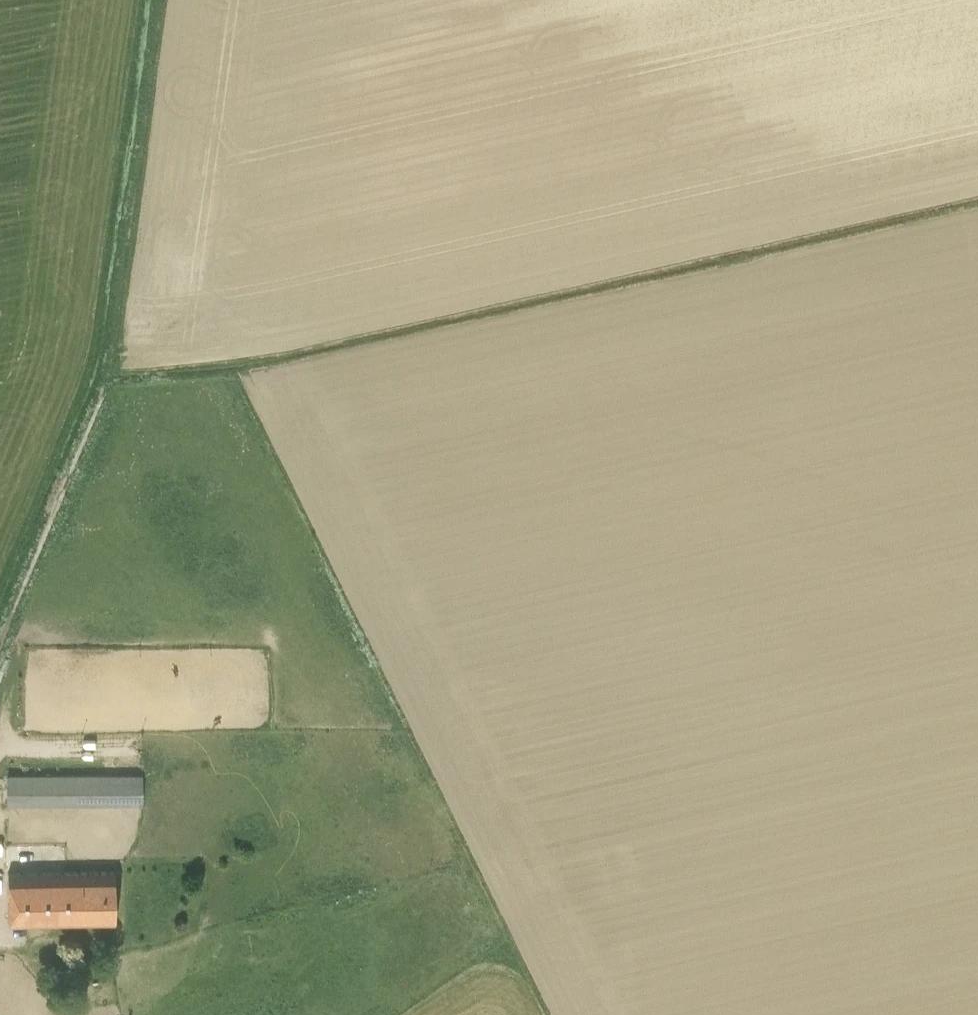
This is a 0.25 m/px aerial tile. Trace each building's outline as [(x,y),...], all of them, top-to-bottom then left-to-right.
[(6,774),(7,805),(143,804),(143,773),(6,774)] [(63,846),(63,869),(10,869),(10,922),(114,922),(114,869),(87,869),(87,813),(8,814),(7,846),(63,846)]
